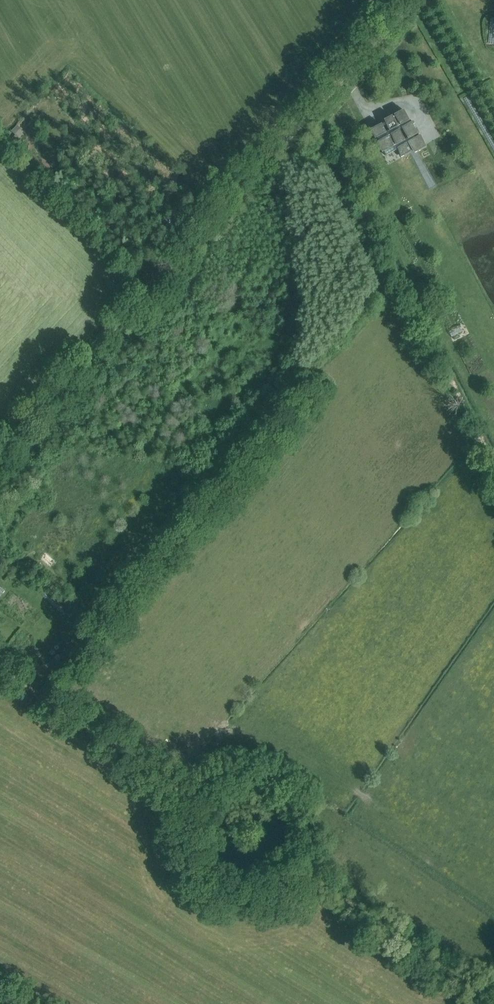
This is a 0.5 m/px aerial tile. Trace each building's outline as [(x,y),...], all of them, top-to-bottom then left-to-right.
[(382,125),(381,123),(370,130),(375,138),(377,138),(378,140),(376,142),(381,151),(383,150),(386,156),(398,151),(401,157),(411,152),(407,145),(408,145),(414,153),(427,147),(420,135),(415,138),(414,136),(419,133),(413,121),(410,123),(409,121),(406,114),(403,109),(393,115),(394,117),(393,117),(392,116),(384,120),(384,123),(382,125)]
